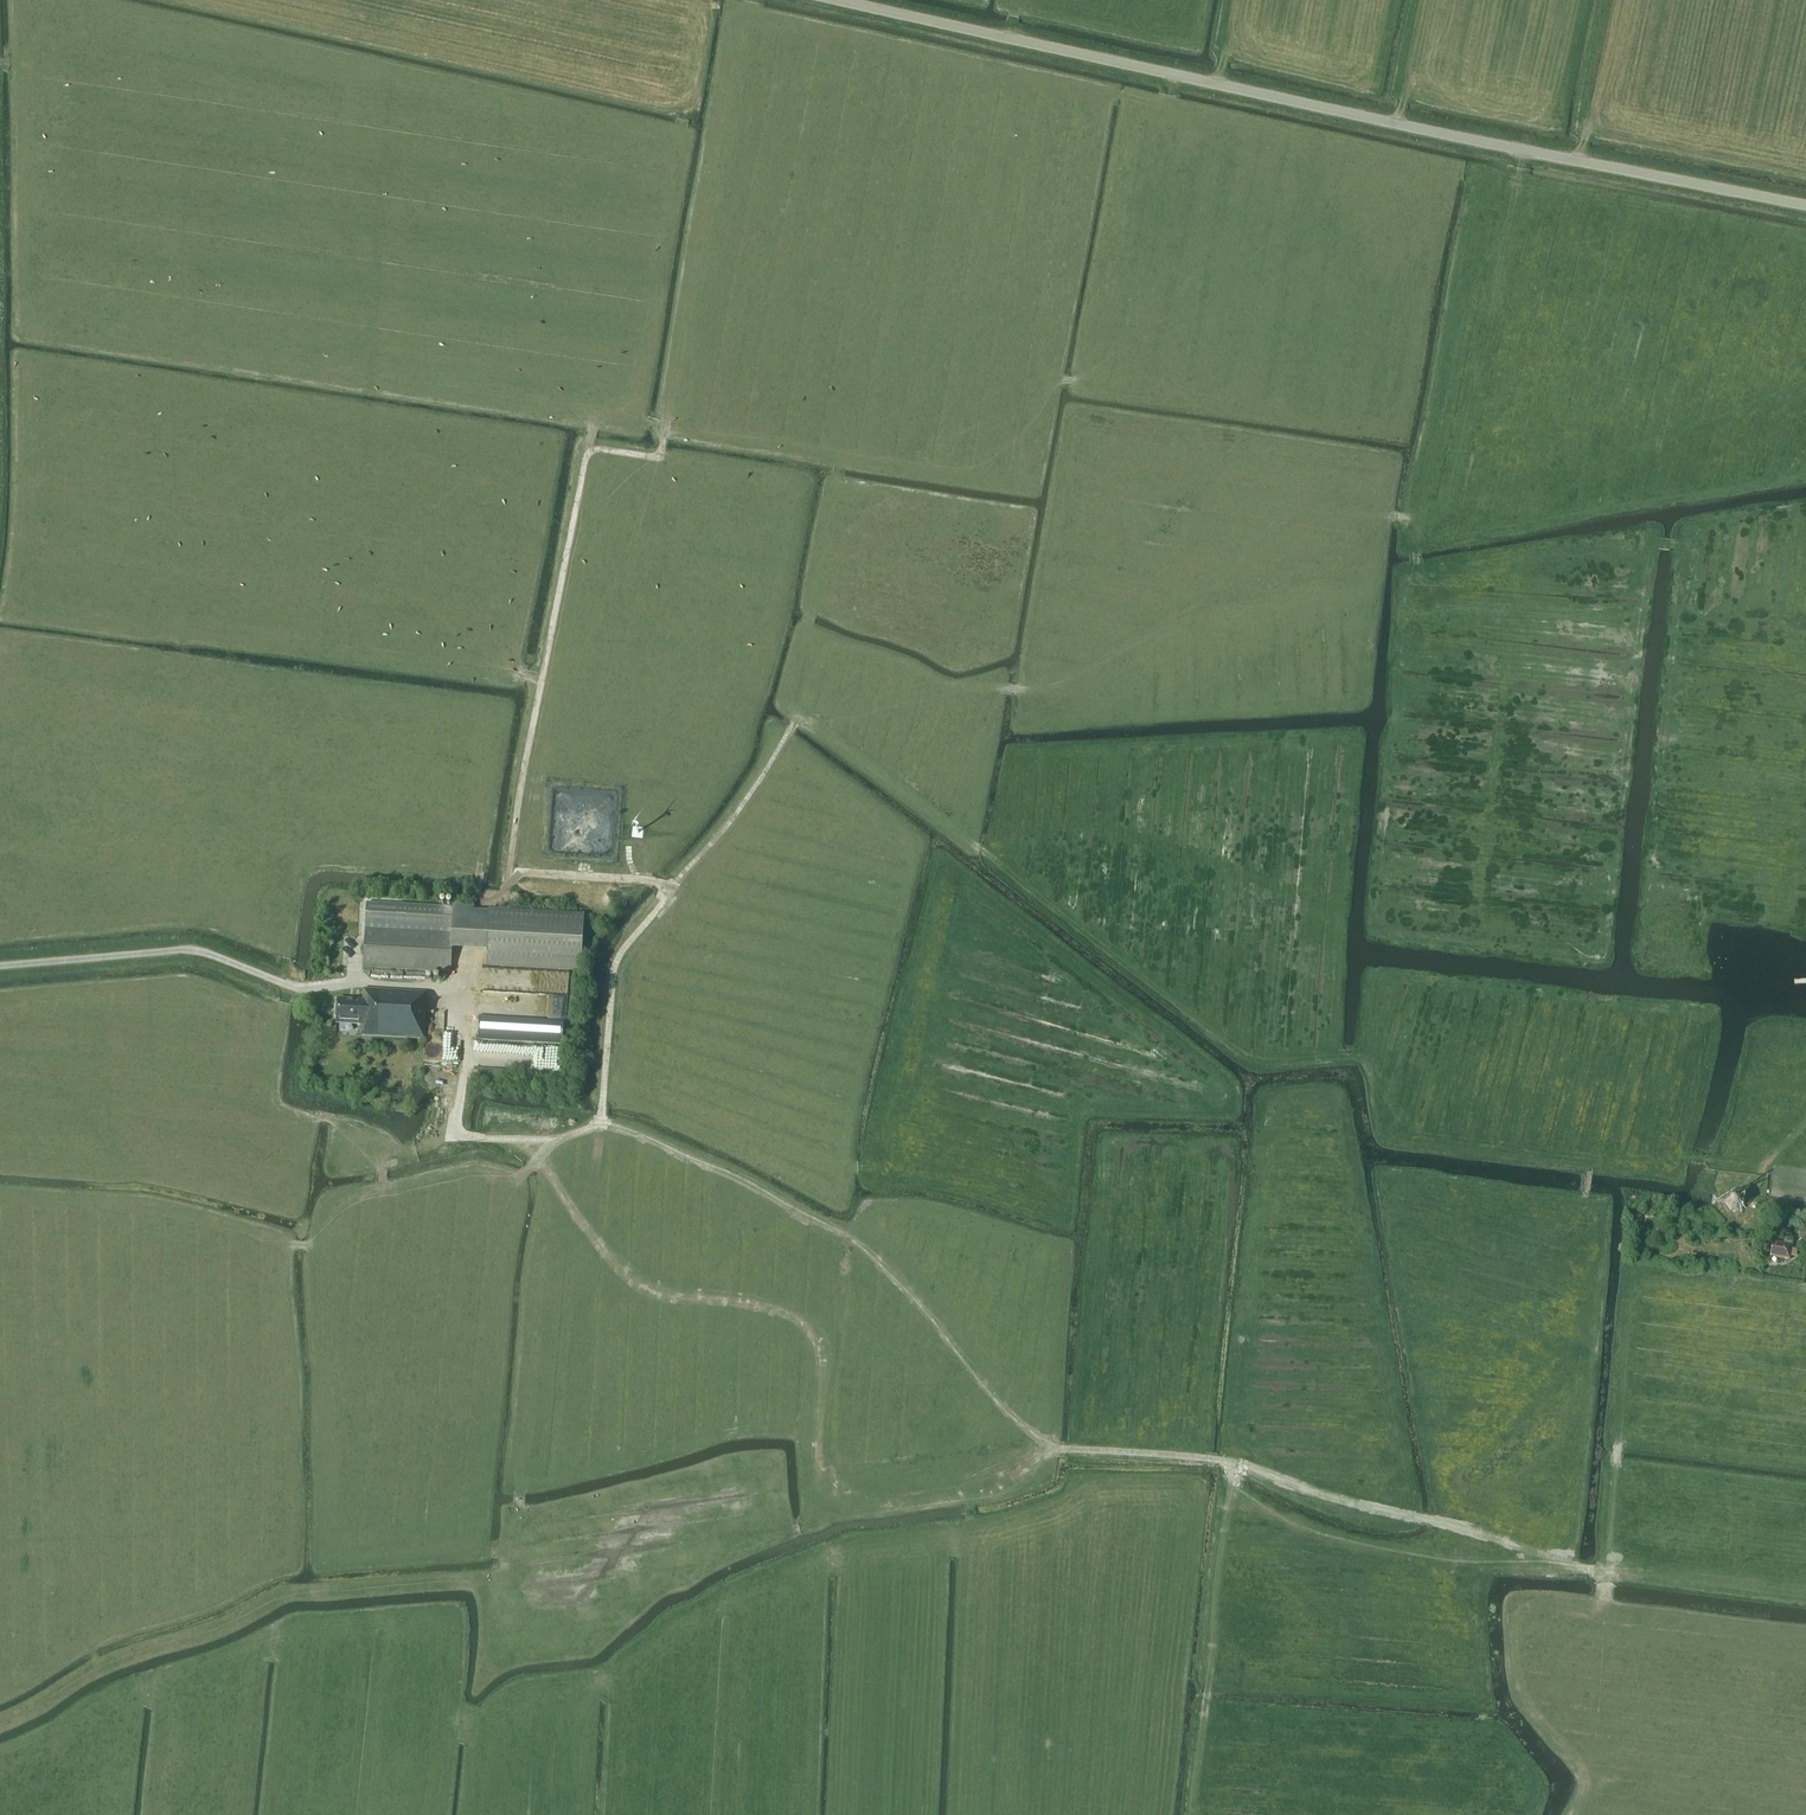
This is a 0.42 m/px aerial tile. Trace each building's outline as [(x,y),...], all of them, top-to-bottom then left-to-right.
[(453,930),(454,907),(367,902),(366,925),(453,930)] [(453,933),(452,948),(470,949),(488,950),(490,909),(476,909),(454,907),(453,930),(453,933)] [(584,915),(490,909),(488,950),(487,965),(581,970),(584,915)] [(364,967),(450,972),(452,948),(453,933),(366,928),(364,967)] [(424,1009),(425,992),(364,989),(363,1000),(338,999),(336,1023),(362,1024),(361,1035),(424,1039),(426,1010),(424,1009)] [(566,1018),(483,1016),(482,1039),(565,1042),(566,1018)] [(1740,1194),(1733,1193),(1727,1197),(1726,1204),(1731,1210),(1739,1211),(1744,1207),(1745,1199),(1740,1194)] [(1791,1248),(1792,1242),(1784,1240),(1783,1244),(1772,1242),(1770,1256),(1789,1259),(1790,1254),(1794,1255),(1795,1249),(1791,1248)]
